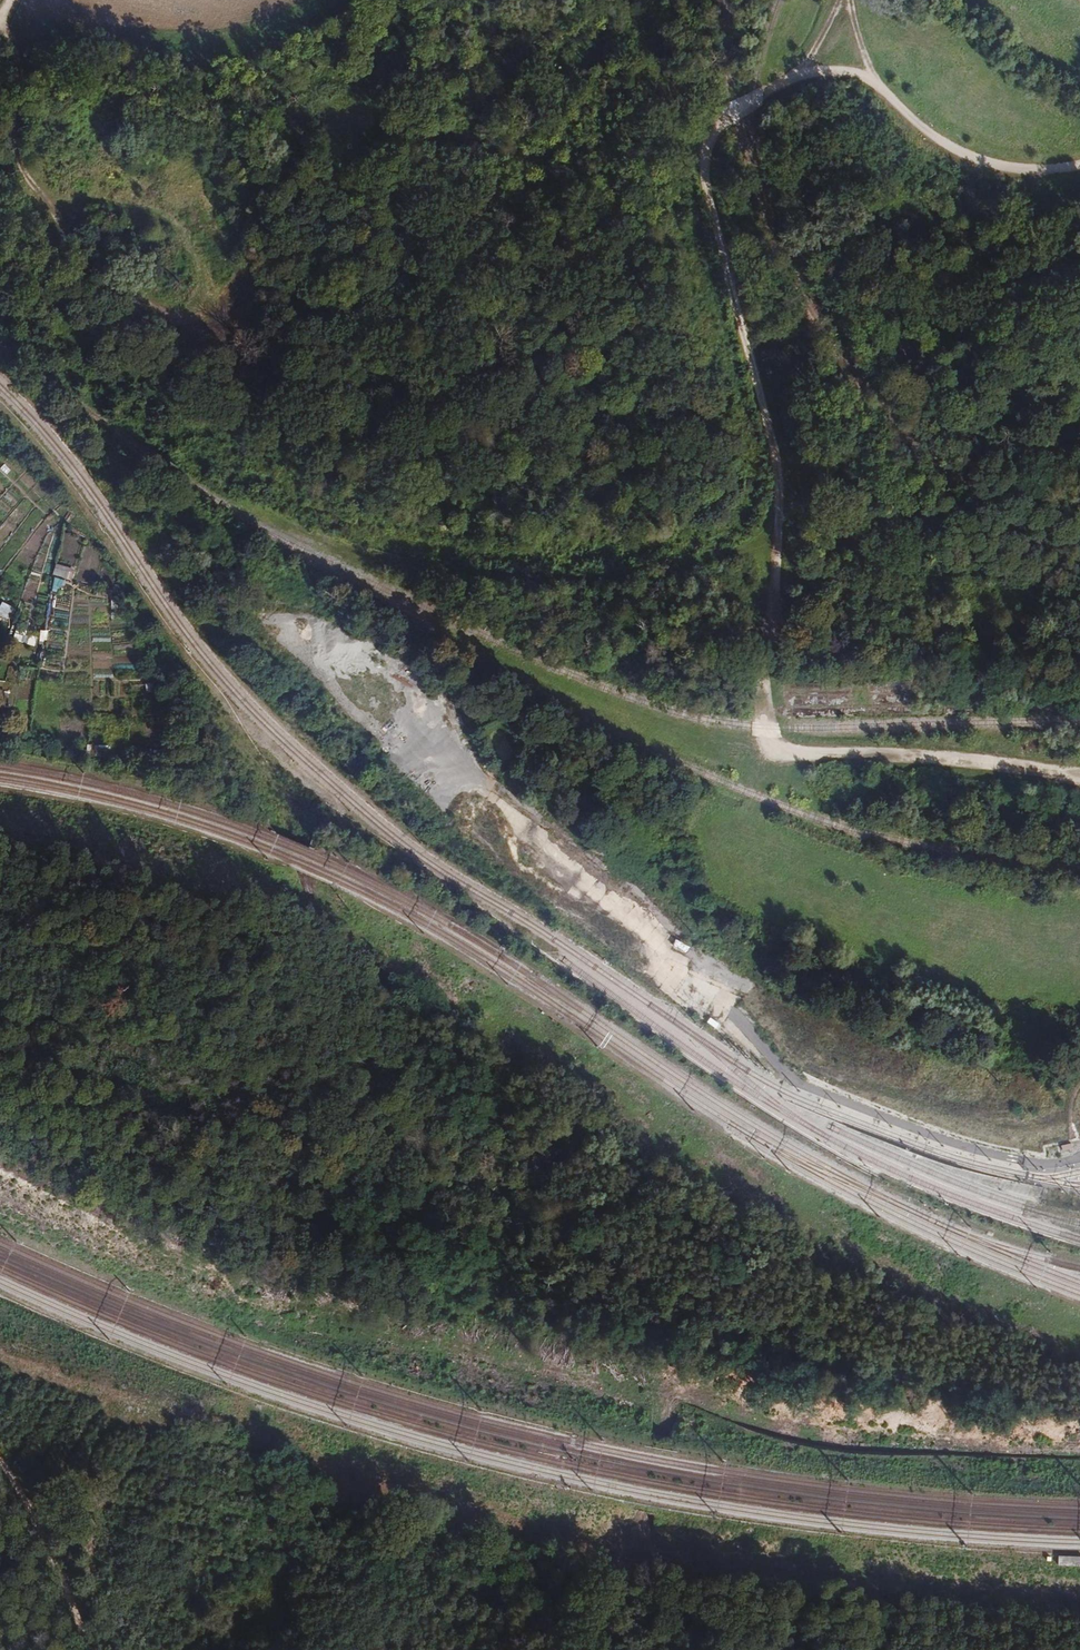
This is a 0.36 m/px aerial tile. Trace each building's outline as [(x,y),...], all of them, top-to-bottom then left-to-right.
[(56,564),(54,575),(69,578),(72,567),(56,564)] [(55,577),(52,592),(61,594),(64,579),(55,577)] [(12,626),(18,608),(2,603),(0,609),(0,622),(12,626)] [(15,638),(24,641),(28,630),(19,627),(15,638)]
